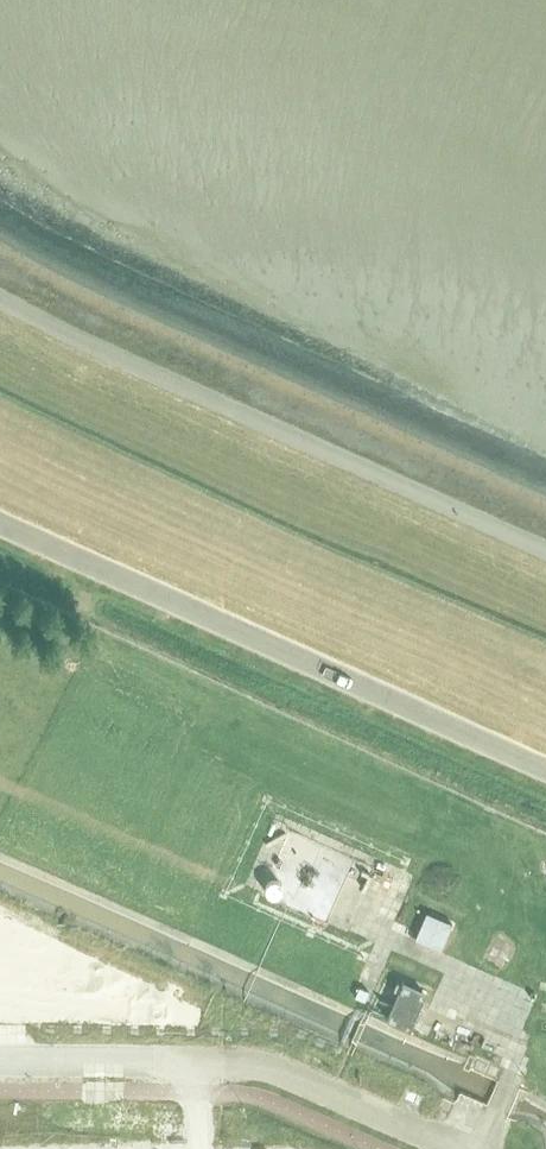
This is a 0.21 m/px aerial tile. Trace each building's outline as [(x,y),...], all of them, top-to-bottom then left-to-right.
[(406,903),(414,883),(401,877),(393,898),(406,903)] [(417,971),(391,1014),(413,1026),(438,984),(417,971)] [(478,1067),(502,1074),(505,1064),(481,1057),(478,1067)]
